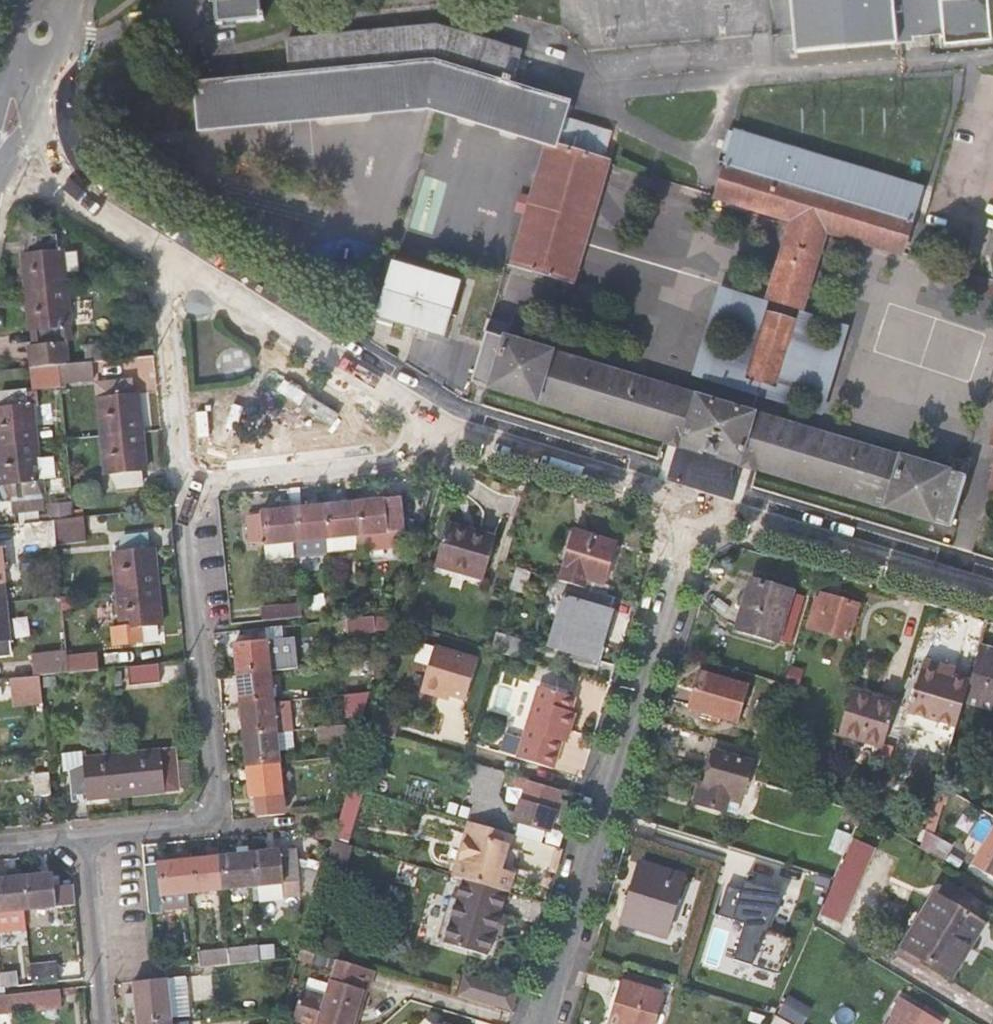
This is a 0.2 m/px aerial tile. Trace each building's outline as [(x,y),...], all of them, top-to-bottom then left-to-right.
[(218,22),(261,18),(260,0),(216,0),(218,22)] [(797,52),(915,40),(915,35),(961,31),(962,40),(992,38),(992,0),(792,0),(797,52)] [(430,108),(548,144),(557,146),(570,101),(511,83),(521,50),(437,25),(367,31),(288,39),(291,74),(195,83),(199,129),(430,108)] [(793,219),(769,298),(802,308),(826,230),(902,253),(922,186),(737,129),(717,196),(793,219)] [(574,281),(609,162),(557,146),(548,144),(513,263),(574,281)] [(23,254),(26,291),(67,287),(63,250),(60,251),(58,235),(33,238),(34,253),(23,254)] [(394,263),(378,316),(444,336),(460,282),(394,263)] [(720,283),(692,375),(822,415),(850,323),(802,308),(769,298),(720,283)] [(71,325),(67,287),(26,291),(30,330),(41,328),(43,344),(31,345),(33,367),(60,364),(70,363),(66,325),(71,325)] [(766,309),(747,368),(772,375),(791,316),(766,309)] [(943,470),(504,337),(507,326),(490,320),(473,380),(951,524),(965,477),(969,462),(948,456),(943,470)] [(86,346),(87,361),(93,360),(115,358),(113,343),(86,346)] [(94,375),(93,360),(87,361),(70,363),(60,364),(61,379),(94,375)] [(35,388),(62,386),(61,379),(60,364),(33,367),(35,388)] [(98,383),(103,435),(143,431),(139,395),(134,395),(132,379),(98,383)] [(325,419),(331,409),(283,379),(277,389),(325,419)] [(37,443),(34,405),(28,406),(26,390),(3,392),(4,408),(0,408),(0,447),(37,443)] [(147,469),(143,431),(103,435),(106,473),(117,472),(119,487),(143,485),(142,470),(147,469)] [(0,447),(0,472),(1,484),(0,484),(0,493),(2,500),(13,500),(15,513),(44,509),(41,481),(57,479),(54,457),(39,459),(37,443),(0,447)] [(326,538),(358,535),(354,502),(332,505),(331,484),(321,485),(323,505),(326,538)] [(303,508),(301,487),(290,488),(292,500),(292,508),(296,541),(326,538),(323,505),(303,508)] [(401,497),(354,502),(358,535),(360,548),(360,551),(400,546),(404,530),(401,497)] [(280,502),(281,510),(292,508),(292,500),(280,502)] [(296,541),(292,508),(281,510),(262,512),(262,513),(248,515),(251,543),(263,541),(263,544),(266,544),(267,560),(298,557),(298,555),(296,541)] [(87,541),(85,517),(74,518),(55,520),(57,544),(87,541)] [(484,579),(497,537),(449,522),(436,564),(484,579)] [(576,530),(560,581),(607,595),(610,585),(604,583),(616,543),(576,530)] [(114,552),(118,591),(159,587),(155,549),(150,549),(148,534),(125,536),(126,551),(114,552)] [(328,551),(360,548),(358,535),(326,538),(328,551)] [(298,555),(328,551),(326,538),(296,541),(298,555)] [(597,660),(616,598),(607,595),(560,581),(558,581),(553,593),(563,597),(548,646),(597,660)] [(776,639),(791,593),(753,581),(739,628),(776,639)] [(134,643),(159,641),(157,624),(163,624),(159,587),(118,591),(122,628),(123,644),(134,643)] [(848,637),(858,605),(822,594),(820,600),(816,599),(808,626),(848,637)] [(333,599),(303,602),(303,603),(304,616),(335,613),(333,599)] [(5,602),(0,602),(0,655),(10,654),(5,602)] [(297,617),(304,616),(303,603),(295,604),(297,617)] [(264,620),(297,617),(295,604),(262,608),(264,620)] [(348,620),(350,633),(376,630),(375,617),(348,620)] [(75,621),(65,622),(66,638),(77,637),(75,621)] [(523,640),(497,632),(492,649),(501,652),(518,657),(523,640)] [(270,671),(299,668),(296,638),(236,644),(239,674),(270,671)] [(465,699),(478,658),(435,645),(421,691),(439,696),(440,692),(465,699)] [(980,645),(970,681),(992,688),(992,649),(980,645)] [(33,652),(35,676),(41,676),(70,673),(68,649),(33,652)] [(910,712),(956,726),(963,703),(970,681),(944,674),(947,666),(925,660),(910,712)] [(126,667),(128,683),(158,680),(156,664),(126,667)] [(274,702),(270,671),(239,674),(242,705),(274,702)] [(738,721),(748,686),(700,671),(689,707),(738,721)] [(992,712),(992,688),(970,681),(963,703),(992,712)] [(572,711),(576,697),(540,686),(518,758),(555,768),(563,741),(567,730),(571,731),(576,712),(572,711)] [(343,695),(346,720),(363,718),(370,692),(343,695)] [(842,734),(884,746),(896,705),(855,692),(842,734)] [(277,732),(292,731),(288,700),(274,702),(242,705),(243,707),(246,736),(277,732)] [(389,719),(372,713),(367,731),(384,736),(389,719)] [(348,740),(347,724),(320,728),(322,743),(348,740)] [(295,761),(292,731),(277,732),(246,736),(249,766),(280,763),(295,761)] [(764,752),(720,739),(707,785),(701,783),(696,800),(724,809),(724,808),(736,812),(748,771),(757,774),(764,752)] [(176,750),(159,751),(160,761),(177,760),(176,750)] [(159,751),(122,755),(126,795),(180,789),(177,760),(160,761),(159,751)] [(73,801),(126,795),(122,755),(85,759),(84,752),(62,754),(64,771),(71,771),(73,801)] [(461,783),(475,787),(482,765),(467,760),(461,783)] [(284,808),(280,763),(249,766),(252,798),(256,797),(258,811),(284,808)] [(471,800),(476,802),(494,808),(502,780),(504,772),(482,765),(475,787),(471,800)] [(502,780),(527,788),(529,779),(504,772),(502,780)] [(49,773),(35,775),(38,795),(51,793),(49,773)] [(559,798),(562,789),(529,779),(527,788),(518,820),(549,830),(553,820),(562,822),(564,817),(569,801),(559,798)] [(347,843),(363,789),(351,785),(334,839),(347,843)] [(510,816),(494,808),(476,802),(474,808),(465,805),(461,818),(470,821),(505,831),(510,816)] [(501,871),(512,834),(505,831),(470,821),(454,875),(459,877),(502,890),(509,892),(514,874),(501,871)] [(985,844),(989,847),(977,869),(991,876),(992,877),(992,829),(985,844)] [(514,874),(524,837),(512,834),(501,871),(514,874)] [(820,907),(819,911),(842,921),(876,847),(853,837),(834,877),(820,907)] [(347,843),(334,839),(326,866),(343,871),(351,845),(347,843)] [(941,841),(934,854),(955,867),(963,855),(941,841)] [(297,849),(250,854),(253,886),(259,885),(260,899),(302,895),(299,866),(297,849)] [(192,893),(222,890),(219,857),(218,851),(208,852),(209,858),(189,861),(192,893)] [(150,912),(193,908),(192,893),(189,861),(188,854),(177,855),(177,862),(145,866),(150,912)] [(250,854),(219,857),(222,890),(253,886),(250,854)] [(683,877),(642,864),(624,922),(665,934),(683,877)] [(317,872),(299,866),(302,895),(309,898),(317,872)] [(52,875),(21,878),(25,908),(55,905),(52,875)] [(502,890),(459,877),(453,897),(445,895),(434,932),(485,947),(502,890)] [(26,921),(25,908),(21,878),(0,880),(0,924),(26,921)] [(735,958),(780,972),(795,936),(769,928),(785,891),(745,879),(743,889),(728,884),(719,914),(746,922),(735,958)] [(952,976),(991,909),(944,881),(904,947),(952,976)] [(790,920),(799,893),(787,890),(779,917),(790,920)] [(485,947),(434,932),(433,938),(483,953),(485,947)] [(259,945),(229,949),(230,964),(260,961),(259,945)] [(229,949),(198,952),(199,963),(200,967),(230,964),(229,949)] [(375,970),(338,959),(327,999),(302,991),(294,1020),(305,1023),(350,1023),(362,988),(369,990),(375,970)] [(57,964),(31,966),(32,985),(59,982),(57,964)] [(284,976),(283,966),(267,968),(268,977),(284,976)] [(466,971),(459,996),(513,1011),(520,987),(466,971)] [(15,972),(1,973),(2,988),(16,987),(15,972)] [(189,1017),(185,977),(167,978),(171,1019),(189,1017)] [(139,1023),(153,1023),(171,1022),(171,1019),(167,978),(157,979),(135,982),(136,993),(127,994),(128,1007),(137,1006),(139,1023)] [(662,993),(624,981),(611,1023),(652,1023),(662,993)] [(52,1001),(51,990),(13,994),(14,1005),(52,1001)] [(14,1008),(14,1005),(13,994),(0,995),(0,1010),(14,1008)] [(942,1023),(902,998),(892,1014),(895,1016),(890,1023),(941,1023),(942,1023)]
